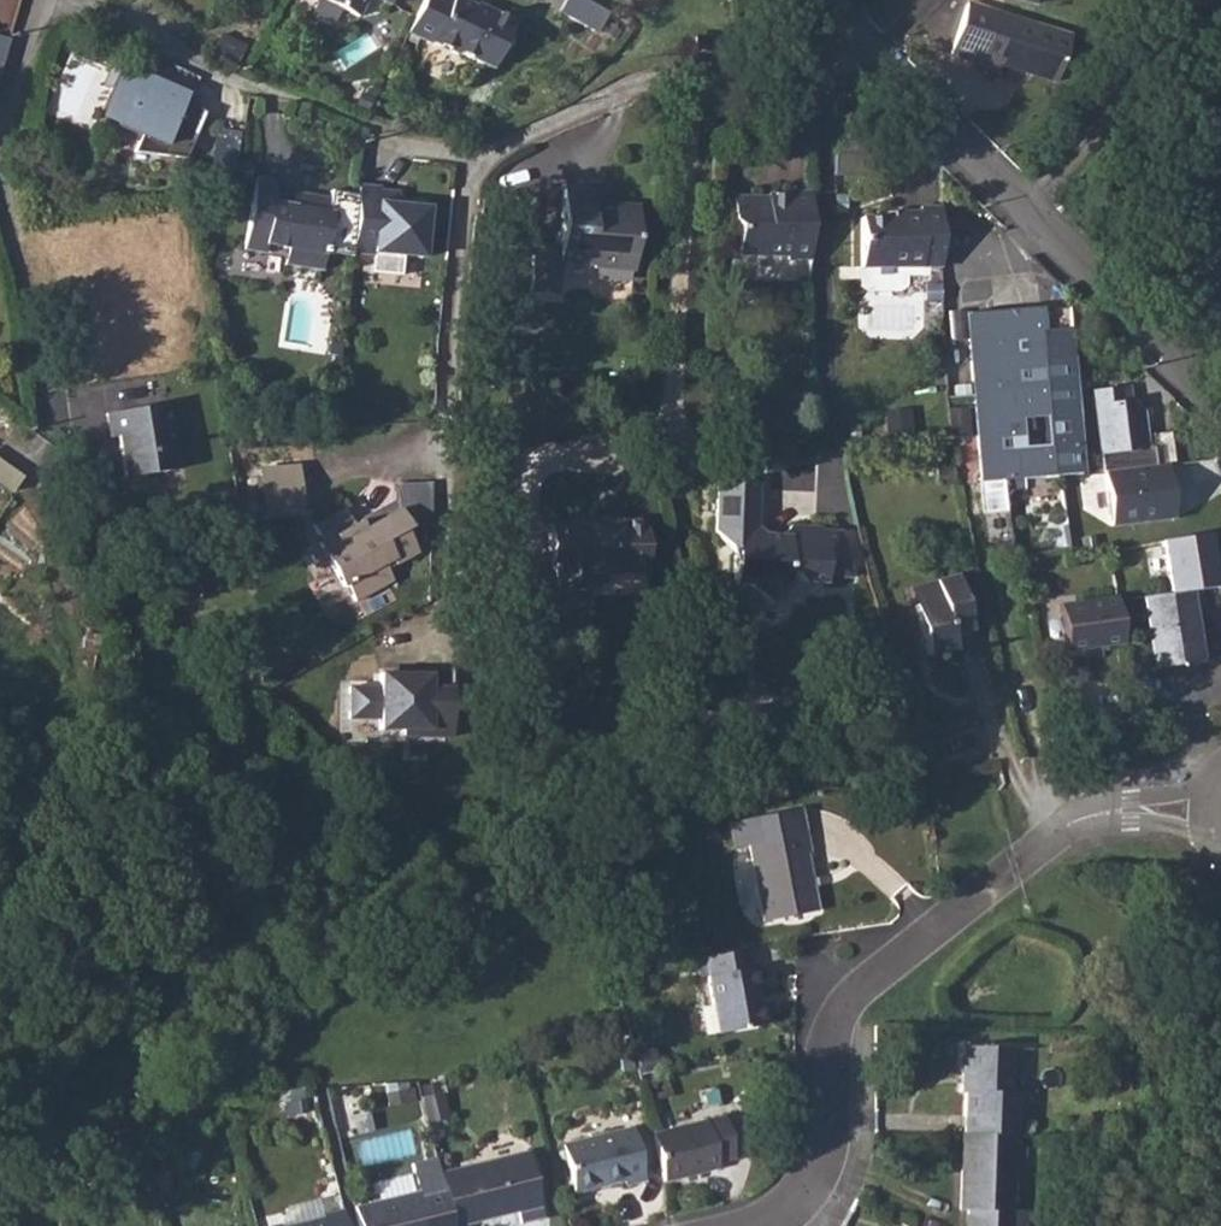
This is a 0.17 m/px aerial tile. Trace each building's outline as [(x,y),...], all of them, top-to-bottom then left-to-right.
[(325,4),(358,22),(368,0),(327,0),(325,4)] [(392,8),(396,0),(376,0),(392,8)] [(409,35),(430,47),(432,43),(461,59),(463,54),(496,71),(521,23),(493,9),(489,15),(460,0),(426,0),(409,35)] [(974,8),(968,7),(952,59),(959,61),(974,8)] [(1002,67),(1018,72),(1029,25),(974,8),(959,61),(1001,73),(1002,67)] [(1029,25),(1018,72),(1057,84),(1071,37),(1029,25)] [(740,41),(748,41),(751,28),(739,29),(740,41)] [(758,28),(751,28),(748,41),(758,40),(758,28)] [(11,36),(0,33),(0,70),(11,36)] [(158,83),(123,68),(104,111),(123,120),(121,127),(143,137),(136,154),(187,161),(208,114),(154,90),(158,83)] [(217,127),(212,178),(235,180),(240,129),(217,127)] [(278,181),(257,178),(245,250),(266,254),(268,245),(288,248),(286,264),(322,270),(333,211),(329,211),(331,198),(309,195),(307,207),(274,201),(278,181)] [(425,260),(430,208),(398,204),(399,192),(381,190),(382,187),(360,184),(353,254),(373,256),(371,275),(402,278),(404,258),(425,260)] [(778,191),(776,251),(785,251),(785,256),(808,256),(810,190),(787,189),(787,191),(778,191)] [(754,193),(751,252),(776,251),(778,191),(770,192),(769,193),(754,193)] [(738,251),(751,252),(754,193),(733,192),(732,213),(739,222),(738,251)] [(546,300),(546,293),(563,294),(564,268),(574,268),(580,195),(564,195),(562,249),(538,247),(534,299),(546,300)] [(580,195),(574,268),(593,270),(593,275),(636,276),(638,210),(614,208),(614,203),(594,202),(594,196),(580,195)] [(942,204),(920,204),(920,209),(903,209),(901,264),(942,263),(942,204)] [(887,214),(862,214),(862,264),(901,264),(903,209),(899,209),(899,215),(887,214)] [(1209,303),(1220,308),(1220,266),(1209,303)] [(1066,305),(965,311),(980,482),(1019,479),(1079,474),(1066,305)] [(1103,471),(1105,470),(1156,463),(1153,443),(1148,443),(1142,406),(1131,397),(1123,398),(1120,385),(1091,389),(1103,471)] [(176,410),(131,421),(146,487),(186,478),(176,436),(181,434),(176,410)] [(146,487),(131,421),(112,425),(117,451),(127,449),(136,489),(146,487)] [(13,488),(21,474),(0,461),(0,480),(13,488)] [(1156,463),(1105,470),(1113,524),(1176,514),(1168,461),(1156,463)] [(723,478),(722,525),(741,547),(739,589),(752,589),(767,605),(786,592),(786,587),(826,588),(827,583),(845,584),(851,578),(839,532),(821,532),(821,527),(798,527),(786,534),(775,534),(762,519),(763,479),(723,478)] [(300,489),(262,493),(263,513),(302,509),(300,489)] [(364,529),(359,521),(353,524),(344,508),(313,526),(322,541),(317,543),(342,590),(347,587),(356,603),(393,583),(383,565),(393,559),(398,568),(417,558),(404,534),(410,530),(398,510),(364,529)] [(634,524),(620,524),(598,523),(598,520),(578,520),(575,517),(568,515),(563,516),(559,519),(558,527),(543,528),(539,527),(538,594),(544,593),(578,593),(578,579),(626,578),(635,578),(634,524)] [(1161,540),(1168,594),(1190,591),(1220,587),(1220,575),(1216,533),(1161,540)] [(958,567),(940,571),(959,641),(977,637),(958,567)] [(959,641),(940,571),(909,578),(927,648),(959,641)] [(1168,594),(1142,598),(1153,669),(1201,661),(1190,591),(1168,594)] [(1123,637),(1117,592),(1060,601),(1066,646),(1123,637)] [(347,682),(346,737),(450,740),(452,686),(431,685),(432,670),(380,668),(379,683),(347,682)] [(798,837),(741,847),(756,924),(809,914),(800,857),(801,856),(798,837)] [(745,951),(702,959),(718,1036),(764,1026),(753,971),(749,970),(745,951)] [(965,1092),(963,1134),(1012,1136),(1016,1136),(1018,1094),(1034,1095),(1035,1050),(964,1047),(961,1092),(965,1092)] [(725,1119),(653,1137),(666,1185),(719,1171),(718,1164),(736,1160),(725,1119)] [(634,1131),(564,1147),(575,1193),(625,1182),(626,1187),(647,1182),(634,1131)] [(961,1134),(959,1210),(967,1210),(967,1225),(1023,1225),(1023,1211),(1010,1210),(1012,1136),(963,1134),(961,1134)] [(440,1176),(442,1186),(453,1225),(462,1225),(519,1212),(522,1225),(545,1219),(528,1153),(440,1176)] [(354,1208),(359,1225),(453,1225),(442,1186),(440,1176),(435,1159),(412,1165),(419,1191),(354,1208)] [(343,1210),(320,1216),(321,1218),(292,1225),(348,1225),(343,1210)]
